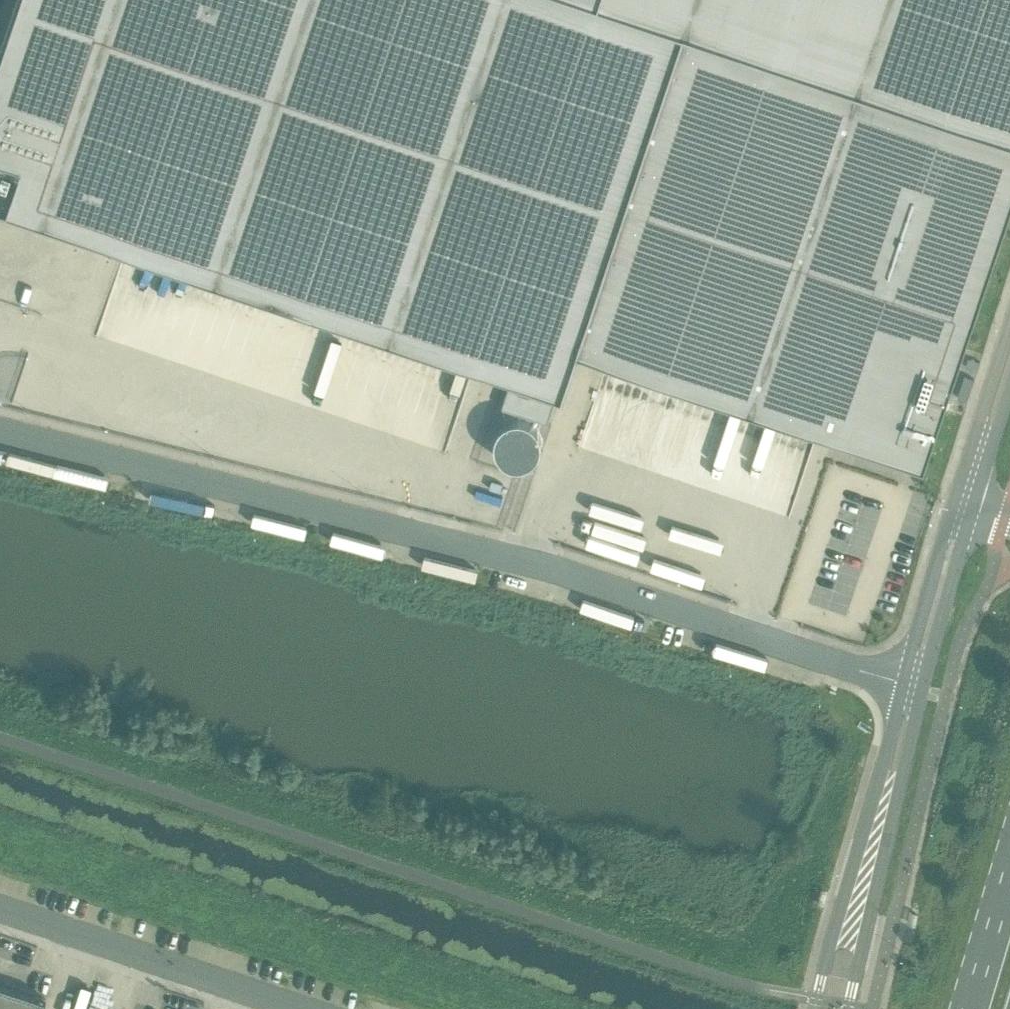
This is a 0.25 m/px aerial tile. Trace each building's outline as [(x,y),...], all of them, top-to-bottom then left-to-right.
[(0,52),(0,202),(562,391),(577,345),(922,460),(1009,198),(1009,0),(18,0),(0,52)] [(495,433),(494,439),(494,444),(494,447),(495,447),(495,448),(495,450),(495,451),(497,454),(498,455),(498,456),(499,457),(499,458),(500,458),(500,459),(501,459),(501,460),(501,461),(502,461),(502,462),(503,462),(504,463),(506,464),(508,464),(509,465),(510,465),(511,466),(516,467),(519,467),(520,467),(521,466),(525,464),(525,463),(527,463),(528,462),(529,462),(529,461),(533,460),(533,459),(534,459),(534,458),(536,457),(536,456),(537,453),(538,452),(538,451),(539,451),(539,450),(540,449),(540,448),(541,448),(541,447),(541,445),(542,445),(542,444),(542,443),(543,441),(543,439),(543,438),(542,436),(542,435),(541,434),(541,433),(540,432),(540,431),(539,430),(539,429),(539,428),(539,427),(539,425),(540,424),(540,421),(538,421),(537,421),(537,420),(537,419),(535,419),(534,420),(533,421),(531,421),(528,420),(525,419),(524,419),(524,418),(522,418),(519,417),(518,418),(511,418),(509,419),(507,420),(506,420),(506,421),(505,421),(504,423),(503,423),(502,424),(499,426),(499,428),(498,428),(498,430),(497,430),(496,433),(495,433)] [(46,997),(0,982),(0,1008),(42,1008),(46,997)]
